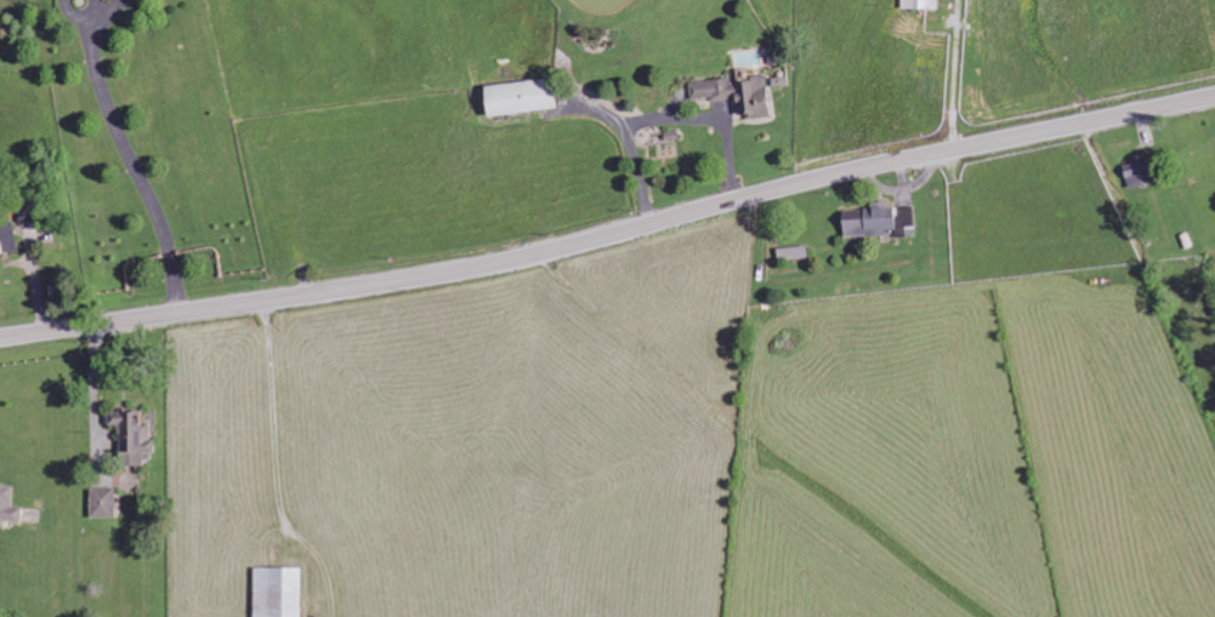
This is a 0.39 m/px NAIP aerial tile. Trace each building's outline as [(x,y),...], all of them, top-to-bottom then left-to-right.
[(939,10),(940,0),(902,0),(902,9),(939,10)] [(690,83),(692,102),(737,97),(739,119),(772,116),(768,75),(736,78),(690,83)] [(489,117),(559,110),(556,79),(486,86),(489,117)] [(1125,165),(1130,189),(1158,183),(1152,154),(1132,158),(1134,164),(1125,165)] [(844,211),(845,238),(896,236),(895,204),(873,205),(874,210),(844,211)] [(916,230),(915,207),(898,208),(899,230),(916,230)] [(14,222),(0,225),(0,253),(19,249),(14,222)] [(779,261),(809,257),(808,246),(778,249),(779,261)] [(120,466),(144,467),(145,454),(154,454),(155,412),(110,411),(110,426),(121,426),(120,466)] [(6,528),(7,522),(23,523),(24,508),(14,508),(16,486),(0,485),(0,528),(6,528)] [(91,488),(91,519),(116,519),(117,489),(91,488)] [(303,569),(255,569),(255,616),(303,616),(303,569)]
